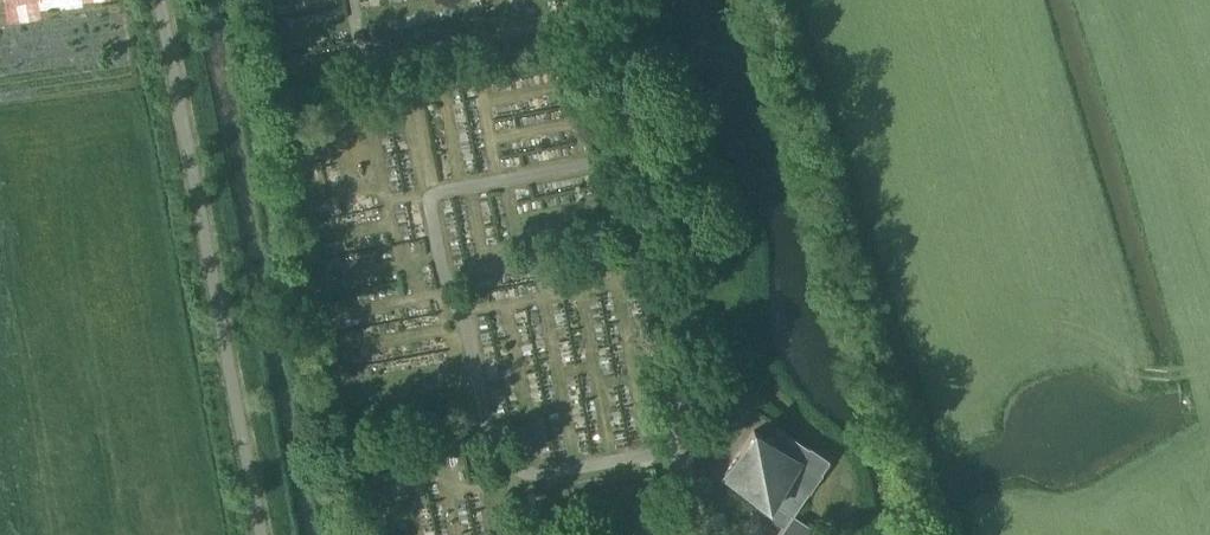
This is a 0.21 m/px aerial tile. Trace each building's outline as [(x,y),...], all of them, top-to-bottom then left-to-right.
[(776,427),(767,440),(753,430),(723,476),(768,506),(771,502),(787,513),(791,515),(777,534),(818,534),(817,532),(793,515),(829,461),(776,426),(776,427)]
